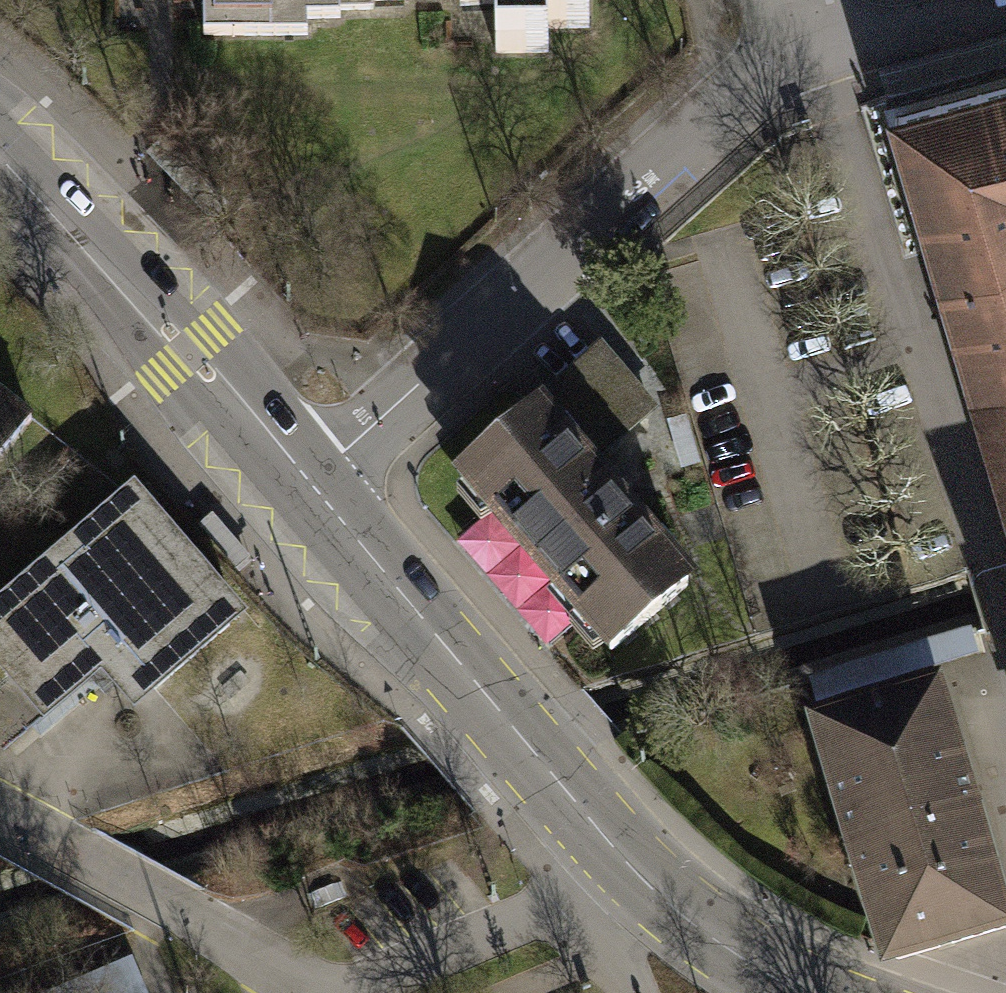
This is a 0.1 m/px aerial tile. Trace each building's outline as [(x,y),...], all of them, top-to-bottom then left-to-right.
[(374,0),(203,0),(203,35),(307,34),(307,17),(340,17),(340,9),(372,9),(372,1),(374,1),(374,0)] [(460,5),(495,5),(496,53),(547,52),(547,28),(588,28),(588,0),(460,0),(460,5)] [(897,104),(975,378),(1005,369),(1005,73),(897,104)] [(535,414),(462,477),(611,650),(687,585),(584,465),(651,407),(603,351),(533,411),(535,414)] [(975,378),(1005,480),(1005,369),(975,378)] [(48,421),(0,383),(0,482),(48,421)] [(132,497),(0,611),(0,664),(45,715),(120,650),(154,688),(237,617),(132,497)] [(212,514),(199,526),(240,573),(253,561),(212,514)] [(936,691),(817,725),(886,962),(1005,928),(936,691)]
